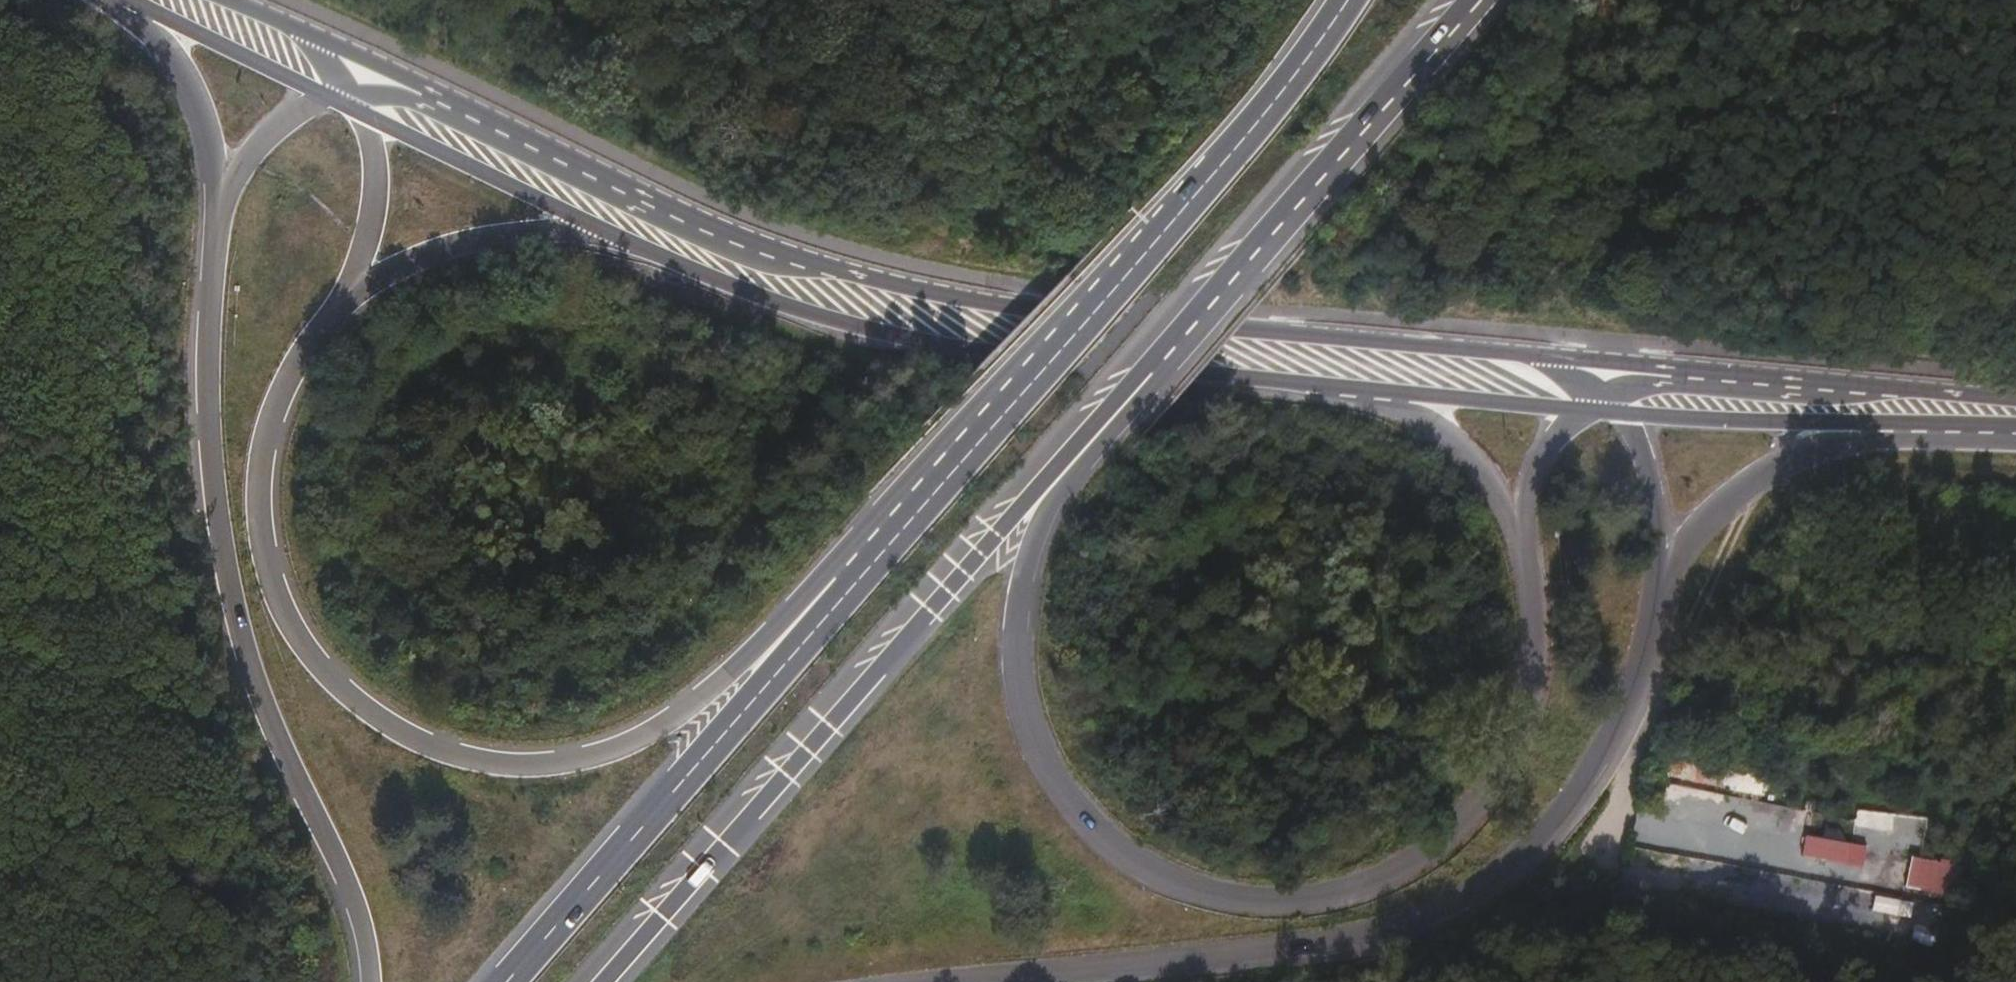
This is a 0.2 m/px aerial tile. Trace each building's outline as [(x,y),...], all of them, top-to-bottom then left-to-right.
[(1916,893),(1959,897),(1963,858),(1938,856),(1938,863),(1919,861),(1916,893)] [(1799,860),(1794,890),(1824,894),(1829,865),(1799,860)]
